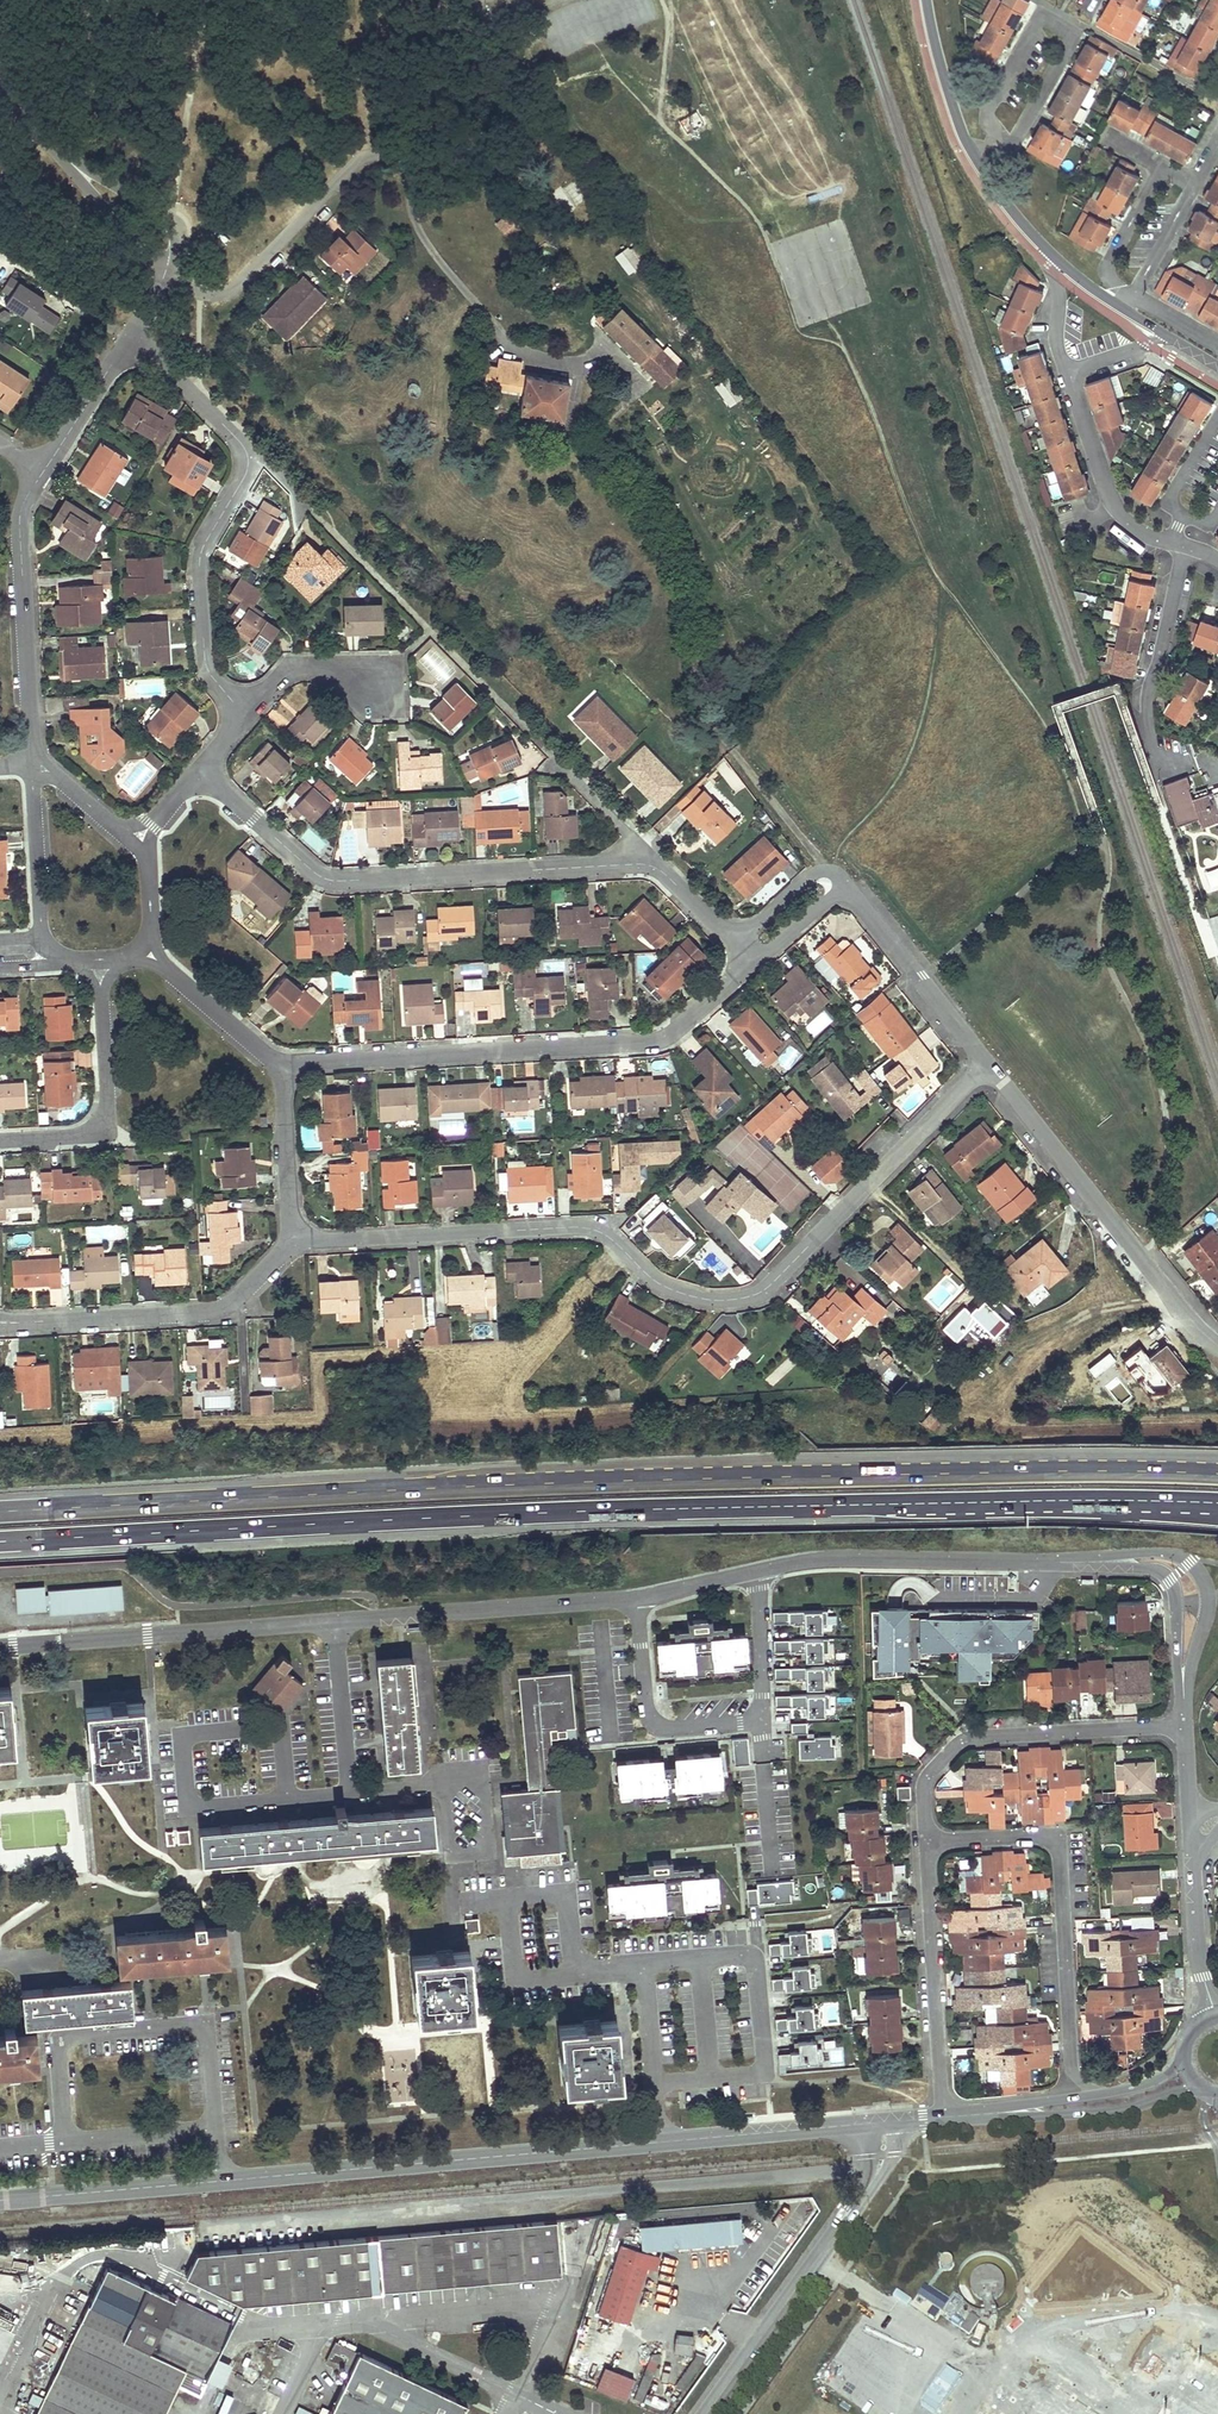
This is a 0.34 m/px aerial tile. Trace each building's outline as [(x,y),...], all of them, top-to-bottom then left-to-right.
[(1016,15),(1018,11),(1023,13),(1026,7),(1029,2),(1026,0),(1005,0),(991,24),(1011,35),(1018,22),(1013,19),(1016,15)] [(1116,0),(1112,0),(1106,10),(1110,12),(1105,20),(1102,18),(1097,26),(1125,41),(1130,34),(1131,31),(1141,14),(1140,13),(1116,0)] [(1116,0),(1140,13),(1147,0),(1116,0)] [(1212,0),(1202,0),(1193,16),(1200,20),(1216,29),(1217,25),(1217,3),(1212,0)] [(1105,20),(1110,12),(1106,10),(1102,18),(1105,20)] [(1018,22),(1023,13),(1018,11),(1016,15),(1013,19),(1018,22)] [(1189,40),(1205,49),(1209,41),(1213,43),(1217,34),(1217,30),(1216,29),(1200,20),(1189,40)] [(984,36),(990,25),(984,22),(978,32),(984,36)] [(1004,47),(1011,35),(991,24),(990,25),(984,36),(980,44),(977,42),(971,54),(993,66),(996,61),(1000,55),(995,52),(1000,45),(1004,47)] [(1141,36),(1131,31),(1130,34),(1125,41),(1135,46),(1141,36)] [(1084,66),(1081,72),(1095,80),(1108,56),(1112,58),(1114,54),(1116,50),(1091,35),(1086,43),(1081,53),(1076,61),(1084,66)] [(1209,51),(1205,49),(1189,40),(1181,36),(1166,64),(1173,68),(1189,77),(1193,69),(1197,72),(1200,66),(1209,51)] [(1213,43),(1209,41),(1205,49),(1209,51),(1211,48),(1213,43)] [(1000,45),(995,52),(1000,55),(1004,47),(1000,45)] [(1059,93),(1081,105),(1090,88),(1095,80),(1081,72),(1076,79),(1069,75),(1068,78),(1059,93)] [(1091,97),(1095,90),(1090,88),(1081,105),(1088,108),(1093,98),(1091,97)] [(1070,123),(1081,105),(1059,93),(1053,104),(1049,111),(1056,116),(1053,122),(1067,130),(1073,133),(1077,127),(1070,123)] [(1145,102),(1153,107),(1155,103),(1147,99),(1145,102)] [(1140,112),(1120,100),(1108,120),(1121,127),(1124,123),(1127,124),(1126,126),(1131,128),(1139,132),(1152,109),(1153,107),(1145,102),(1140,112)] [(1161,143),(1168,147),(1176,132),(1174,130),(1177,124),(1152,109),(1139,132),(1148,137),(1146,140),(1148,142),(1158,147),(1161,143)] [(1067,130),(1053,122),(1049,128),(1042,124),(1040,128),(1032,143),(1027,151),(1057,168),(1072,141),(1070,139),(1063,136),(1067,130)] [(1127,124),(1124,123),(1121,127),(1129,131),(1131,128),(1126,126),(1127,124)] [(1063,136),(1070,139),(1073,133),(1067,130),(1063,136)] [(1168,147),(1176,151),(1173,156),(1186,163),(1197,144),(1176,132),(1168,147)] [(1168,147),(1161,143),(1158,147),(1165,152),(1168,147)] [(1168,147),(1165,152),(1173,156),(1176,151),(1168,147)] [(1135,167),(1121,160),(1107,185),(1128,196),(1138,179),(1131,174),(1135,167)] [(1216,181),(1212,189),(1206,199),(1213,202),(1210,209),(1217,214),(1217,182),(1216,181)] [(1119,212),(1128,196),(1107,185),(1097,203),(1091,199),(1087,206),(1088,207),(1093,209),(1107,217),(1111,210),(1118,214),(1119,212)] [(1088,207),(1073,234),(1076,241),(1093,209),(1088,207)] [(1098,243),(1099,244),(1101,245),(1104,239),(1111,227),(1103,223),(1107,217),(1093,209),(1076,241),(1093,251),(1098,243)] [(1210,209),(1206,216),(1199,212),(1197,215),(1189,230),(1193,232),(1188,241),(1210,253),(1215,244),(1209,241),(1214,231),(1217,224),(1217,214),(1210,209)] [(344,241),(342,239),(340,236),(321,256),(338,273),(345,266),(354,274),(376,251),(354,230),(350,235),(355,240),(349,245),(344,241)] [(1214,231),(1209,241),(1215,244),(1217,246),(1217,233),(1214,231)] [(350,235),(344,241),(349,245),(355,240),(350,235)] [(629,276),(642,265),(627,247),(614,257),(629,276)] [(1013,281),(1020,284),(1014,297),(1010,306),(1027,313),(1031,315),(1036,305),(1037,301),(1033,299),(1037,291),(1035,290),(1039,282),(1021,263),(1019,269),(1013,281)] [(1186,303),(1195,307),(1206,286),(1181,272),(1179,273),(1176,278),(1173,277),(1169,285),(1161,281),(1155,292),(1162,296),(1176,304),(1177,303),(1180,304),(1184,307),(1186,303)] [(1173,277),(1166,273),(1161,281),(1169,285),(1173,277)] [(326,298),(304,277),(296,286),(294,284),(281,298),(280,298),(280,299),(279,300),(279,301),(281,302),(265,319),(273,326),(275,324),(286,334),(302,318),(305,320),(326,298)] [(1014,297),(1020,284),(1013,281),(1007,278),(1002,291),(1014,297)] [(46,301),(11,279),(3,292),(12,298),(6,307),(50,335),(60,319),(42,307),(46,301)] [(1206,286),(1195,307),(1203,312),(1201,315),(1206,319),(1209,320),(1208,322),(1217,327),(1217,293),(1206,286)] [(602,326),(620,309),(613,302),(596,320),(602,326)] [(1028,322),(1026,321),(1024,320),(1027,313),(1010,306),(1007,313),(1002,326),(999,331),(1007,354),(1026,347),(1022,336),(1026,326),(1028,322)] [(602,326),(620,344),(638,361),(656,344),(620,309),(602,326)] [(1000,310),(994,322),(1002,326),(1007,313),(1000,310)] [(654,377),(672,359),(656,344),(638,361),(654,377)] [(1041,353),(1036,355),(1039,364),(1044,362),(1041,353)] [(1039,364),(1036,355),(1021,360),(1028,382),(1044,377),(1049,375),(1045,363),(1044,362),(1039,364)] [(521,363),(509,360),(498,358),(497,368),(487,366),(483,385),(523,392),(519,414),(562,421),(568,383),(519,375),(521,363)] [(1,397),(12,405),(29,380),(0,361),(0,397),(1,397)] [(1164,376),(1151,369),(1145,381),(1157,387),(1164,376)] [(47,370),(40,381),(44,384),(49,375),(51,372),(47,370)] [(1118,376),(1110,378),(1117,401),(1125,398),(1118,376)] [(1047,386),(1044,377),(1028,382),(1022,384),(1030,406),(1036,405),(1051,399),(1056,398),(1053,387),(1052,384),(1047,386)] [(730,408),(743,398),(728,378),(715,388),(730,408)] [(1096,393),(1093,393),(1091,394),(1091,396),(1095,408),(1117,401),(1110,378),(1093,384),(1096,393)] [(1180,414),(1195,423),(1199,425),(1205,416),(1207,413),(1202,410),(1208,402),(1193,393),(1180,414)] [(137,394),(129,407),(122,420),(162,443),(176,420),(166,414),(167,411),(137,394)] [(7,412),(12,405),(1,397),(0,399),(0,408),(7,412)] [(1064,420),(1059,406),(1054,408),(1051,399),(1036,405),(1043,426),(1058,421),(1064,420)] [(1115,456),(1128,436),(1120,432),(1118,425),(1124,423),(1117,401),(1095,408),(1100,422),(1105,420),(1108,428),(1102,430),(1104,434),(1112,461),(1115,456)] [(1202,410),(1207,413),(1212,404),(1208,402),(1202,410)] [(1191,430),(1195,423),(1180,414),(1169,433),(1184,442),(1188,445),(1193,435),(1195,432),(1191,430)] [(1061,430),(1058,421),(1043,426),(1050,448),(1066,443),(1071,441),(1068,432),(1066,428),(1061,430)] [(1191,430),(1195,432),(1199,425),(1195,423),(1191,430)] [(672,429),(675,432),(679,435),(683,429),(676,424),(672,429)] [(1179,450),(1184,442),(1169,433),(1157,453),(1172,462),(1176,465),(1181,456),(1183,453),(1181,451),(1179,450)] [(205,451),(183,438),(180,443),(202,455),(205,451)] [(1069,452),(1074,450),(1071,441),(1066,443),(1069,452)] [(100,453),(105,445),(101,442),(90,459),(94,462),(100,453)] [(1181,451),(1183,453),(1188,445),(1184,442),(1179,450),(1181,451)] [(213,462),(207,459),(202,455),(180,443),(167,466),(176,472),(199,485),(213,462)] [(1069,452),(1066,443),(1050,448),(1058,471),(1079,464),(1074,451),(1074,450),(1069,452)] [(150,444),(145,453),(153,458),(159,449),(150,444)] [(105,445),(100,453),(94,462),(90,459),(77,480),(103,497),(127,459),(105,445)] [(1167,470),(1172,462),(1157,453),(1144,474),(1163,485),(1170,475),(1171,472),(1167,470)] [(1167,470),(1171,472),(1176,465),(1172,462),(1167,470)] [(1083,478),(1079,464),(1058,471),(1061,481),(1065,493),(1068,501),(1089,494),(1086,485),(1081,487),(1078,479),(1083,478)] [(1058,471),(1046,475),(1050,485),(1061,481),(1058,471)] [(199,485),(176,472),(171,481),(194,494),(199,485)] [(1156,497),(1163,485),(1144,474),(1133,493),(1147,502),(1152,495),(1156,498),(1156,497)] [(1042,476),(1037,478),(1041,491),(1047,489),(1042,476)] [(1047,489),(1041,491),(1047,508),(1053,506),(1047,489)] [(1152,495),(1147,502),(1152,505),(1156,498),(1152,495)] [(62,538),(75,547),(87,555),(96,542),(90,537),(97,525),(84,517),(86,514),(66,501),(53,521),(61,527),(64,522),(70,525),(67,531),(62,538)] [(267,547),(275,534),(282,521),(275,517),(280,510),(265,501),(245,534),(267,547)] [(113,502),(106,513),(117,519),(124,508),(113,502)] [(61,527),(67,531),(70,525),(64,522),(61,527)] [(75,547),(62,538),(59,543),(85,559),(87,555),(75,547)] [(301,555),(298,558),(296,561),(293,559),(284,573),(293,582),(308,568),(324,585),(343,567),(326,549),(319,555),(307,542),(297,551),(301,555)] [(170,582),(164,583),(159,583),(158,570),(161,570),(161,556),(127,557),(128,577),(132,576),(133,594),(171,592),(170,582)] [(103,572),(112,572),(111,561),(102,562),(103,572)] [(310,600),(324,585),(308,568),(293,582),(310,600)] [(1126,603),(1145,606),(1150,608),(1152,596),(1155,585),(1151,584),(1153,574),(1133,570),(1126,603)] [(56,604),(57,615),(58,625),(100,622),(99,600),(102,600),(101,584),(112,583),(112,572),(103,572),(93,573),(93,584),(64,586),(65,599),(71,598),(71,603),(61,604),(56,604)] [(133,594),(132,576),(128,577),(124,577),(125,595),(133,594)] [(261,613),(251,606),(261,591),(260,589),(241,577),(229,595),(239,603),(231,615),(239,621),(236,624),(234,627),(245,636),(247,633),(253,637),(250,643),(260,650),(275,628),(258,616),(261,613)] [(71,598),(65,599),(64,586),(60,586),(61,604),(71,603),(71,598)] [(1143,615),(1145,606),(1126,603),(1121,626),(1140,630),(1145,631),(1146,624),(1147,622),(1148,617),(1143,615)] [(344,605),(345,616),(345,628),(363,627),(363,630),(381,630),(380,604),(344,605)] [(236,624),(239,621),(231,615),(224,624),(250,643),(253,637),(247,633),(245,636),(234,627),(236,624)] [(163,663),(163,653),(162,643),(168,643),(166,620),(127,623),(128,643),(140,642),(141,664),(163,663)] [(1202,620),(1200,625),(1210,628),(1211,623),(1202,620)] [(1197,634),(1194,642),(1217,650),(1217,646),(1217,626),(1211,623),(1210,628),(1200,625),(1197,634)] [(1138,638),(1140,630),(1121,626),(1116,648),(1140,653),(1142,645),(1143,639),(1138,638)] [(107,634),(107,647),(116,646),(115,633),(107,634)] [(77,636),(59,637),(60,649),(62,649),(64,676),(80,675),(80,678),(106,676),(104,646),(78,648),(77,636)] [(415,656),(440,683),(457,668),(432,641),(415,656)] [(1137,667),(1140,653),(1116,648),(1111,670),(1130,675),(1132,666),(1137,667)] [(62,678),(80,678),(80,675),(64,676),(62,649),(60,649),(62,678)] [(1210,667),(1214,657),(1200,652),(1196,662),(1210,667)] [(251,664),(241,661),(239,669),(250,672),(251,664)] [(1190,671),(1185,680),(1190,682),(1195,674),(1190,671)] [(1178,692),(1180,693),(1183,694),(1198,703),(1210,682),(1195,674),(1190,682),(1185,680),(1178,692)] [(444,698),(437,705),(430,711),(447,730),(475,703),(456,683),(442,696),(444,698)] [(176,692),(145,728),(168,747),(169,748),(185,730),(183,729),(198,712),(176,692)] [(1178,692),(1173,700),(1178,703),(1183,694),(1180,693),(1178,692)] [(1198,703),(1183,694),(1178,703),(1173,700),(1166,712),(1186,723),(1198,703)] [(73,699),(73,709),(89,708),(89,698),(73,699)] [(636,737),(598,699),(577,720),(592,736),(590,738),(605,753),(610,749),(617,756),(636,737)] [(305,736),(307,734),(314,740),(331,722),(311,704),(287,730),(299,742),(305,736)] [(98,766),(110,765),(114,760),(113,731),(109,731),(107,708),(79,710),(80,723),(88,722),(89,743),(94,743),(95,763),(98,766)] [(80,723),(79,710),(71,710),(71,723),(80,723)] [(592,736),(577,720),(575,721),(590,738),(592,736)] [(88,722),(80,723),(82,753),(95,763),(94,743),(89,743),(88,722)] [(123,751),(123,739),(113,731),(114,760),(123,751)] [(305,736),(311,743),(314,740),(307,734),(305,736)] [(366,759),(359,753),(352,746),(355,744),(348,738),(328,759),(355,784),(372,766),(366,759)] [(459,765),(462,772),(473,768),(477,775),(477,776),(488,771),(498,767),(500,770),(521,761),(511,739),(491,748),(489,746),(468,756),(470,760),(459,765)] [(259,765),(263,770),(268,774),(275,781),(290,765),(267,743),(248,763),(255,769),(259,765)] [(440,753),(435,754),(429,754),(429,756),(419,757),(409,757),(409,750),(408,743),(397,743),(400,785),(421,784),(421,781),(442,779),(440,753)] [(359,753),(366,759),(368,756),(355,744),(352,746),(359,753)] [(659,810),(684,785),(643,744),(618,769),(659,810)] [(1197,747),(1192,754),(1207,764),(1211,757),(1197,747)] [(118,783),(135,798),(165,763),(147,748),(118,783)] [(419,757),(418,749),(409,750),(409,757),(419,757)] [(297,756),(307,766),(310,762),(300,753),(297,756)] [(307,766),(297,756),(293,760),(298,765),(303,770),(307,766)] [(263,770),(259,765),(255,769),(264,778),(268,774),(263,770)] [(500,770),(498,767),(488,771),(477,776),(479,780),(500,770)] [(477,775),(473,768),(462,772),(466,780),(477,775)] [(1176,780),(1164,785),(1175,818),(1197,811),(1202,828),(1217,822),(1217,792),(1215,793),(1214,791),(1191,799),(1188,788),(1192,787),(1189,776),(1176,780)] [(330,803),(337,795),(319,778),(312,786),(305,780),(286,801),(292,807),(290,809),(298,817),(303,813),(312,821),(330,803)] [(716,840),(733,823),(703,791),(702,792),(695,785),(676,803),(683,810),(682,811),(697,826),(700,824),(708,832),(716,840)] [(575,815),(570,815),(566,816),(565,798),(558,791),(544,792),(547,838),(576,837),(575,815)] [(473,813),(472,795),(463,796),(465,825),(474,824),(474,823),(474,822),(473,813)] [(400,839),(398,809),(398,799),(388,800),(364,801),(364,810),(353,811),(353,829),(366,828),(370,828),(370,832),(373,832),(376,832),(376,836),(389,835),(389,839),(400,839)] [(484,821),(474,822),(474,823),(474,824),(475,842),(485,842),(485,835),(508,834),(508,841),(513,841),(519,841),(518,829),(517,811),(517,809),(483,811),(484,821)] [(528,829),(527,811),(517,811),(518,829),(528,829)] [(413,846),(419,846),(425,845),(425,841),(441,840),(458,839),(457,812),(423,813),(424,825),(411,825),(413,846)] [(411,814),(411,825),(424,825),(423,813),(411,814)] [(389,844),(400,843),(400,839),(389,839),(389,835),(376,836),(376,832),(373,832),(370,832),(370,828),(366,828),(367,847),(389,846),(389,844)] [(764,837),(757,843),(759,845),(766,839),(764,837)] [(726,877),(732,883),(737,889),(742,884),(748,890),(759,881),(754,876),(767,865),(775,873),(787,862),(766,839),(759,845),(757,843),(738,860),(741,864),(726,877)] [(227,885),(231,884),(236,884),(259,905),(262,902),(274,913),(289,896),(237,850),(226,863),(227,885)] [(726,877),(741,864),(738,860),(723,873),(726,877)] [(748,890),(742,884),(737,889),(745,898),(761,883),(762,885),(775,873),(767,865),(754,876),(759,881),(748,890)] [(675,932),(641,898),(624,916),(619,921),(634,936),(639,931),(658,949),(675,932)] [(259,905),(256,908),(269,919),(274,913),(262,902),(259,905)] [(427,942),(433,941),(439,941),(439,939),(439,934),(457,933),(474,932),(472,906),(437,908),(437,920),(426,921),(427,942)] [(608,918),(598,919),(594,919),(588,919),(588,913),(587,906),(572,907),(572,910),(557,911),(559,937),(579,936),(598,935),(608,934),(608,918)] [(498,935),(516,934),(534,933),(532,908),(496,910),(498,935)] [(375,920),(376,934),(377,947),(395,946),(394,941),(415,940),(413,910),(392,911),(392,915),(393,918),(375,920)] [(319,918),(319,912),(308,912),(309,931),(320,930),(319,918)] [(321,948),(321,946),(320,943),(332,943),(332,947),(343,947),(342,917),(319,918),(320,930),(309,931),(310,948),(321,948)] [(598,935),(579,936),(579,945),(599,944),(598,935)] [(851,944),(846,948),(842,952),(834,943),(829,937),(816,949),(849,986),(858,997),(881,977),(871,966),(869,969),(859,957),(861,955),(851,944)] [(846,948),(851,944),(845,937),(842,937),(834,943),(842,952),(846,948)] [(655,988),(658,990),(663,995),(664,997),(704,957),(686,938),(646,978),(648,980),(655,988)] [(321,948),(321,954),(332,953),(332,947),(332,943),(320,943),(321,946),(321,948)] [(587,956),(577,957),(577,967),(584,967),(584,961),(588,961),(587,956)] [(480,966),(464,967),(464,976),(481,975),(480,966)] [(785,986),(778,992),(775,996),(772,998),(786,1015),(793,1008),(798,1014),(803,1009),(808,1016),(826,999),(796,966),(785,976),(788,979),(792,984),(790,986),(785,986)] [(614,983),(614,975),(614,967),(586,969),(589,1018),(607,1017),(606,999),(618,998),(617,983),(614,983)] [(564,1003),(563,989),(562,976),(534,978),(522,979),(522,972),(512,972),(513,995),(533,994),(535,1015),(549,1014),(549,1003),(564,1003)] [(301,1022),(303,1019),(306,1016),(308,1018),(320,1005),(302,989),(300,992),(284,978),(266,998),(283,1014),(287,1010),(301,1022)] [(482,991),(482,978),(464,979),(464,991),(482,991)] [(788,979),(769,996),(772,998),(775,996),(778,992),(785,986),(790,986),(792,984),(788,979)] [(655,988),(648,980),(643,986),(657,1000),(663,995),(658,990),(655,988)] [(356,983),(355,982),(356,992),(365,991),(365,1000),(366,1007),(358,1008),(357,1001),(344,1002),(344,998),(331,999),(333,1018),(345,1018),(345,1023),(352,1022),(358,1022),(358,1017),(363,1016),(364,1021),(364,1029),(373,1028),(372,1013),(381,1013),(378,981),(356,983)] [(443,1022),(443,1013),(442,1004),(433,1004),(432,984),(402,986),(404,1024),(443,1022)] [(489,1016),(495,1016),(501,1016),(499,990),(482,991),(464,991),(463,991),(464,1009),(474,1009),(475,1021),(489,1020),(489,1016)] [(464,1009),(463,991),(454,992),(455,1009),(464,1009)] [(856,1014),(876,1039),(880,1036),(867,1020),(878,1011),(889,1003),(880,992),(856,1014)] [(71,1021),(68,1022),(65,1022),(64,1004),(63,996),(44,997),(47,1040),(72,1038),(71,1021)] [(12,1028),(19,1028),(17,997),(4,997),(4,1001),(0,1001),(0,1022),(5,1022),(6,1029),(12,1028)] [(889,1003),(878,1011),(867,1020),(880,1036),(876,1039),(890,1058),(892,1056),(916,1037),(902,1019),(899,1021),(894,1014),(896,1012),(889,1003)] [(734,1021),(737,1024),(740,1028),(736,1032),(760,1059),(771,1049),(779,1042),(749,1008),(734,1021)] [(301,1022),(287,1010),(283,1014),(299,1028),(308,1018),(306,1016),(303,1019),(301,1022)] [(381,1013),(372,1013),(373,1028),(381,1027),(381,1013)] [(729,1025),(736,1032),(740,1028),(737,1024),(734,1021),(729,1025)] [(916,1037),(892,1056),(898,1063),(883,1074),(895,1090),(910,1078),(914,1083),(937,1065),(916,1037)] [(692,1062),(703,1073),(709,1067),(705,1063),(712,1057),(706,1049),(692,1062)] [(771,1049),(760,1059),(766,1066),(777,1056),(771,1049)] [(72,1050),(48,1052),(48,1062),(44,1063),(47,1106),(70,1104),(69,1087),(75,1087),(74,1061),(73,1061),(72,1050)] [(705,1063),(709,1067),(703,1073),(706,1077),(709,1080),(705,1083),(702,1080),(697,1084),(693,1089),(704,1101),(702,1103),(710,1111),(714,1107),(717,1110),(719,1108),(722,1112),(738,1098),(725,1084),(726,1084),(732,1078),(712,1057),(705,1063)] [(865,1102),(863,1100),(861,1097),(859,1098),(831,1062),(812,1077),(841,1114),(854,1103),(858,1108),(865,1102)] [(612,1105),(616,1105),(614,1082),(614,1075),(604,1076),(604,1080),(580,1082),(569,1082),(570,1108),(612,1105)] [(872,1097),(876,1093),(881,1090),(869,1075),(860,1082),(868,1091),(872,1097)] [(616,1113),(637,1111),(636,1107),(658,1105),(665,1105),(665,1102),(664,1091),(663,1079),(652,1080),(635,1081),(634,1077),(622,1078),(623,1082),(614,1082),(616,1105),(616,1111),(616,1113)] [(514,1086),(508,1087),(503,1087),(504,1109),(538,1107),(538,1097),(537,1082),(537,1080),(525,1081),(526,1086),(514,1086)] [(8,1108),(25,1107),(24,1083),(0,1084),(0,1108),(8,1108)] [(439,1087),(428,1087),(428,1106),(440,1106),(440,1111),(478,1109),(479,1109),(491,1108),(490,1084),(478,1085),(458,1086),(439,1087)] [(504,1109),(503,1087),(491,1087),(492,1109),(504,1109)] [(417,1118),(416,1103),(415,1088),(378,1090),(379,1120),(417,1118)] [(789,1124),(800,1114),(798,1112),(805,1105),(792,1090),(784,1097),(780,1093),(743,1126),(756,1139),(763,1133),(770,1141),(778,1134),(775,1131),(786,1121),(789,1124)] [(872,1097),(868,1091),(861,1097),(863,1100),(865,1102),(872,1097)] [(333,1140),(333,1138),(333,1136),(345,1136),(344,1129),(355,1129),(354,1114),(350,1115),(349,1092),(323,1093),(324,1117),(329,1116),(329,1123),(324,1123),(319,1123),(320,1140),(333,1140)] [(858,1108),(854,1103),(841,1114),(844,1118),(858,1108)] [(658,1105),(636,1107),(637,1111),(637,1116),(658,1115),(658,1105)] [(429,1116),(478,1113),(478,1109),(440,1111),(440,1106),(428,1106),(429,1116)] [(717,1110),(714,1107),(710,1111),(716,1118),(722,1112),(719,1108),(717,1110)] [(687,1120),(689,1131),(696,1131),(692,1120),(687,1120)] [(778,1134),(789,1124),(786,1121),(775,1131),(778,1134)] [(994,1134),(983,1121),(980,1124),(990,1137),(994,1134)] [(1000,1142),(994,1134),(990,1137),(980,1124),(957,1143),(946,1152),(959,1169),(965,1164),(968,1169),(1000,1142)] [(378,1129),(366,1131),(369,1150),(381,1149),(378,1129)] [(691,1141),(693,1141),(695,1140),(699,1138),(696,1131),(689,1131),(691,1141)] [(492,1155),(494,1155),(497,1155),(496,1151),(501,1151),(501,1142),(491,1143),(492,1155)] [(637,1160),(651,1160),(665,1159),(674,1150),(680,1150),(680,1142),(619,1145),(621,1175),(612,1176),(613,1191),(631,1190),(631,1184),(638,1183),(637,1160)] [(577,1189),(575,1189),(574,1189),(574,1198),(601,1196),(599,1152),(598,1144),(589,1145),(590,1153),(572,1153),(573,1174),(576,1174),(577,1189)] [(255,1185),(255,1180),(255,1175),(250,1175),(249,1158),(248,1147),(224,1148),(224,1160),(225,1176),(223,1176),(221,1176),(222,1187),(255,1185)] [(834,1180),(850,1167),(833,1148),(812,1166),(824,1181),(834,1180)] [(772,1199),(777,1197),(786,1213),(807,1201),(783,1159),(762,1171),(767,1180),(763,1183),(772,1199)] [(383,1190),(384,1199),(384,1209),(394,1208),(393,1203),(416,1202),(415,1180),(407,1180),(406,1161),(381,1162),(382,1183),(392,1182),(392,1189),(383,1190)] [(335,1191),(335,1200),(336,1208),(360,1207),(358,1163),(335,1164),(335,1174),(334,1174),(335,1191)] [(965,1164),(959,1169),(968,1180),(974,1176),(968,1169),(965,1164)] [(164,1174),(164,1168),(150,1168),(138,1169),(138,1165),(117,1166),(118,1185),(139,1184),(140,1197),(165,1195),(164,1174)] [(999,1169),(1010,1181),(1014,1177),(1004,1165),(999,1169)] [(534,1195),(534,1198),(535,1201),(544,1200),(544,1197),(553,1197),(552,1166),(542,1167),(507,1169),(508,1197),(534,1195)] [(90,1176),(81,1176),(71,1177),(71,1174),(62,1175),(61,1169),(52,1170),(52,1173),(40,1174),(41,1190),(52,1189),(53,1199),(53,1201),(92,1199),(90,1176)] [(979,1185),(1006,1219),(1034,1197),(1026,1186),(1023,1188),(1014,1177),(1010,1181),(999,1169),(979,1185)] [(442,1185),(437,1185),(431,1185),(432,1206),(474,1204),(472,1170),(442,1172),(442,1185)] [(697,1183),(703,1190),(712,1182),(720,1190),(724,1185),(727,1187),(729,1185),(712,1170),(697,1183)] [(909,1191),(916,1200),(923,1209),(929,1205),(940,1220),(942,1222),(960,1207),(930,1171),(922,1177),(924,1179),(909,1191)] [(706,1205),(714,1212),(722,1219),(732,1208),(735,1210),(742,1202),(761,1219),(776,1202),(741,1172),(729,1185),(727,1187),(724,1185),(720,1190),(706,1205)] [(165,1195),(173,1195),(172,1174),(164,1174),(165,1195)] [(676,1186),(683,1194),(690,1202),(703,1190),(697,1183),(690,1175),(676,1186)] [(90,1176),(92,1199),(101,1199),(100,1176),(90,1176)] [(5,1211),(4,1207),(32,1206),(32,1203),(32,1196),(31,1178),(3,1180),(3,1186),(0,1187),(0,1211),(5,1211)] [(683,1194),(676,1186),(670,1192),(684,1207),(690,1202),(683,1194)] [(52,1189),(41,1190),(41,1195),(41,1200),(53,1199),(52,1189)] [(653,1192),(634,1213),(643,1222),(648,1226),(646,1228),(671,1251),(687,1234),(686,1234),(662,1211),(667,1206),(653,1192)] [(222,1201),(212,1201),(207,1201),(211,1263),(229,1262),(227,1243),(240,1242),(239,1227),(236,1227),(235,1212),(225,1212),(225,1206),(225,1200),(222,1201)] [(555,1214),(555,1202),(518,1203),(518,1215),(555,1214)] [(935,1225),(940,1220),(929,1205),(923,1209),(935,1225)] [(648,1226),(643,1222),(643,1223),(642,1225),(642,1226),(642,1227),(642,1229),(644,1231),(651,1238),(650,1239),(651,1241),(651,1243),(652,1244),(652,1245),(653,1246),(654,1247),(655,1247),(657,1248),(658,1248),(660,1248),(662,1248),(669,1254),(671,1256),(673,1256),(674,1256),(676,1256),(677,1255),(678,1254),(681,1256),(696,1239),(688,1232),(686,1234),(687,1234),(671,1251),(646,1228),(648,1226)] [(893,1236),(902,1227),(898,1224),(889,1232),(893,1236)] [(896,1239),(891,1245),(886,1250),(887,1252),(872,1268),(880,1276),(885,1270),(892,1277),(902,1287),(918,1270),(909,1262),(920,1250),(912,1242),(915,1239),(902,1227),(893,1236),(896,1239)] [(1209,1280),(1207,1281),(1215,1292),(1217,1289),(1217,1239),(1212,1231),(1184,1252),(1192,1262),(1196,1259),(1211,1278),(1209,1280)] [(990,1245),(997,1240),(992,1234),(985,1239),(990,1245)] [(1023,1294),(1032,1286),(1041,1279),(1048,1286),(1066,1270),(1041,1239),(1016,1260),(1004,1270),(1023,1294)] [(135,1273),(144,1273),(154,1272),(155,1284),(185,1282),(184,1249),(163,1250),(163,1254),(134,1255),(135,1273)] [(1012,1255),(1000,1265),(1004,1270),(1016,1260),(1012,1255)] [(100,1283),(110,1282),(120,1282),(119,1257),(83,1258),(84,1270),(69,1271),(70,1288),(84,1288),(84,1283),(100,1283)] [(49,1288),(55,1288),(61,1288),(59,1258),(12,1261),(13,1287),(49,1285),(49,1288)] [(1211,1278),(1196,1259),(1192,1262),(1207,1281),(1209,1280),(1211,1278)] [(515,1263),(510,1263),(505,1263),(506,1281),(516,1280),(517,1297),(540,1296),(538,1266),(527,1267),(515,1268),(515,1263)] [(887,1283),(892,1277),(885,1270),(880,1276),(887,1283)] [(470,1302),(485,1301),(485,1305),(496,1305),(496,1297),(495,1277),(484,1278),(483,1275),(447,1277),(448,1303),(459,1303),(463,1302),(470,1302)] [(339,1313),(349,1312),(359,1312),(357,1286),(338,1287),(338,1282),(319,1283),(320,1311),(339,1309),(339,1313)] [(827,1297),(829,1300),(838,1291),(835,1288),(827,1297)] [(853,1300),(847,1294),(840,1289),(838,1291),(829,1300),(827,1297),(824,1295),(810,1311),(818,1319),(821,1316),(833,1326),(830,1329),(842,1340),(852,1329),(849,1327),(862,1313),(874,1325),(886,1311),(862,1290),(853,1300)] [(649,1318),(648,1321),(647,1323),(642,1320),(644,1315),(626,1305),(628,1301),(618,1295),(603,1321),(649,1347),(656,1335),(662,1339),(668,1329),(649,1318)] [(384,1330),(385,1330),(387,1330),(398,1329),(422,1328),(421,1297),(393,1298),(393,1303),(383,1303),(384,1330)] [(470,1302),(463,1302),(463,1313),(485,1312),(485,1305),(485,1301),(470,1302)] [(792,1325),(802,1332),(807,1324),(797,1317),(792,1325)] [(435,1332),(436,1344),(448,1344),(446,1318),(434,1319),(435,1327),(435,1332)] [(398,1329),(387,1330),(387,1338),(398,1338),(398,1329)] [(731,1335),(724,1329),(718,1336),(725,1342),(731,1335)] [(436,1344),(435,1332),(425,1332),(425,1345),(436,1344)] [(718,1336),(714,1340),(705,1332),(693,1346),(701,1354),(697,1359),(718,1377),(728,1366),(725,1363),(742,1345),(731,1335),(725,1342),(718,1336)] [(270,1348),(273,1348),(277,1348),(277,1359),(271,1359),(260,1360),(261,1375),(275,1374),(276,1385),(299,1384),(297,1361),(290,1361),(290,1358),(288,1336),(269,1337),(270,1348)] [(1165,1345),(1160,1349),(1163,1353),(1166,1356),(1171,1352),(1165,1345)] [(118,1346),(83,1348),(83,1352),(107,1351),(107,1358),(119,1357),(118,1346)] [(197,1350),(197,1348),(197,1346),(187,1347),(188,1365),(197,1364),(199,1390),(225,1388),(223,1365),(223,1348),(208,1349),(197,1350)] [(259,1353),(260,1360),(271,1359),(270,1348),(263,1348),(259,1353)] [(959,1355),(963,1358),(966,1361),(972,1356),(965,1349),(959,1355)] [(1166,1356),(1163,1353),(1160,1349),(1148,1358),(1146,1355),(1136,1363),(1147,1378),(1158,1369),(1171,1386),(1187,1373),(1171,1352),(1166,1356)] [(895,1359),(886,1350),(880,1355),(889,1365),(895,1359)] [(74,1379),(91,1378),(107,1377),(108,1383),(108,1388),(108,1390),(121,1390),(120,1383),(119,1357),(107,1358),(107,1351),(83,1352),(73,1353),(74,1379)] [(50,1407),(49,1385),(48,1364),(35,1364),(35,1355),(17,1356),(17,1365),(22,1365),(24,1391),(25,1408),(50,1407)] [(138,1366),(138,1363),(137,1361),(128,1361),(130,1396),(171,1393),(169,1362),(150,1363),(151,1365),(138,1366)] [(963,1378),(968,1370),(959,1364),(955,1373),(963,1378)] [(17,1365),(14,1365),(15,1391),(24,1391),(22,1365),(17,1365)] [(892,1367),(879,1379),(891,1392),(904,1380),(892,1367)] [(1115,1369),(1104,1378),(1110,1386),(1121,1376),(1115,1369)] [(275,1374),(261,1375),(261,1382),(265,1386),(276,1385),(275,1374)] [(91,1378),(74,1379),(74,1390),(108,1388),(108,1383),(107,1377),(91,1378)] [(182,1419),(194,1419),(194,1396),(182,1396),(182,1419)] [(251,1415),(259,1414),(268,1414),(267,1396),(250,1397),(251,1415)] [(934,1412),(942,1419),(947,1411),(941,1405),(934,1412)] [(1167,1415),(1162,1410),(1158,1413),(1163,1419),(1167,1415)] [(922,1426),(934,1436),(942,1419),(934,1412),(922,1426)] [(122,1608),(121,1596),(120,1585),(49,1590),(50,1613),(122,1608)] [(16,1588),(18,1611),(45,1609),(44,1586),(16,1588)] [(895,1635),(872,1636),(871,1622),(871,1607),(866,1607),(866,1646),(900,1645),(899,1625),(898,1593),(894,1593),(895,1635)] [(871,1607),(871,1622),(872,1636),(895,1635),(894,1593),(871,1593),(871,1607)] [(1116,1602),(1116,1610),(1119,1610),(1119,1628),(1145,1627),(1144,1609),(1145,1609),(1145,1605),(1145,1601),(1116,1602)] [(827,1610),(772,1611),(772,1623),(793,1623),(793,1624),(804,1624),(804,1633),(822,1632),(822,1624),(827,1624),(827,1610)] [(1074,1610),(1069,1610),(1059,1620),(1075,1619),(1074,1610)] [(1083,1610),(1074,1610),(1075,1619),(1075,1629),(1084,1629),(1083,1610)] [(1102,1629),(1101,1610),(1093,1610),(1094,1629),(1102,1629)] [(665,1640),(665,1641),(713,1637),(713,1641),(746,1639),(745,1633),(731,1634),(731,1625),(712,1627),(711,1618),(687,1621),(688,1629),(664,1631),(665,1640)] [(908,1645),(907,1625),(899,1625),(900,1645),(908,1645)] [(949,1657),(960,1668),(971,1678),(986,1663),(952,1629),(937,1645),(949,1657)] [(748,1664),(746,1639),(713,1641),(713,1637),(665,1641),(657,1642),(660,1672),(682,1670),(683,1676),(705,1674),(704,1668),(748,1664)] [(827,1638),(773,1640),(773,1652),(793,1651),(793,1652),(804,1652),(805,1660),(822,1660),(822,1653),(828,1653),(827,1638)] [(285,1670),(288,1666),(291,1662),(282,1655),(254,1689),(281,1711),(303,1685),(285,1670)] [(418,1765),(416,1744),(410,1744),(410,1736),(416,1735),(412,1686),(406,1686),(405,1678),(411,1678),(409,1657),(377,1660),(379,1681),(383,1680),(383,1684),(379,1685),(383,1738),(387,1738),(387,1743),(384,1743),(385,1767),(402,1766),(418,1765)] [(954,1670),(966,1683),(971,1678),(960,1668),(949,1657),(941,1666),(949,1674),(954,1670)] [(1076,1661),(1077,1667),(1077,1688),(1087,1687),(1095,1687),(1104,1686),(1103,1668),(1103,1657),(1085,1657),(1085,1661),(1076,1661)] [(1124,1667),(1124,1661),(1112,1661),(1112,1667),(1113,1689),(1114,1700),(1125,1699),(1125,1692),(1138,1691),(1138,1699),(1149,1699),(1149,1666),(1124,1667)] [(774,1667),(774,1679),(794,1679),(794,1680),(801,1680),(805,1680),(805,1688),(823,1688),(823,1680),(829,1680),(828,1666),(774,1667)] [(1077,1667),(1068,1667),(1068,1669),(1050,1669),(1050,1672),(1051,1699),(1069,1698),(1069,1695),(1078,1694),(1077,1688),(1077,1667)] [(1103,1668),(1104,1686),(1104,1689),(1113,1689),(1112,1667),(1103,1668)] [(528,1757),(530,1789),(554,1787),(549,1728),(571,1726),(567,1672),(521,1676),(528,1757)] [(1038,1701),(1046,1701),(1045,1672),(1025,1674),(1026,1695),(1038,1695),(1038,1701)] [(524,1757),(528,1757),(521,1676),(518,1676),(524,1757)] [(14,1737),(13,1726),(7,1726),(6,1715),(5,1716),(4,1709),(11,1708),(9,1687),(0,1687),(0,1749),(14,1747),(14,1737)] [(1138,1691),(1125,1692),(1125,1699),(1138,1699),(1138,1691)] [(775,1695),(775,1707),(795,1706),(795,1708),(802,1707),(806,1707),(806,1716),(824,1716),(824,1708),(829,1708),(829,1693),(775,1695)] [(1217,1709),(1217,1698),(1213,1694),(1207,1702),(1217,1710),(1217,1709)] [(892,1700),(875,1701),(874,1710),(892,1710),(892,1700)] [(146,1741),(141,1742),(140,1732),(138,1732),(137,1725),(144,1724),(143,1703),(86,1708),(87,1729),(92,1729),(93,1738),(94,1747),(89,1747),(91,1769),(119,1766),(148,1763),(146,1741)] [(875,1753),(887,1752),(899,1752),(898,1731),(897,1709),(892,1710),(874,1710),(874,1712),(875,1743),(875,1753)] [(875,1743),(874,1712),(867,1712),(867,1743),(875,1743)] [(807,1722),(790,1722),(790,1734),(807,1733),(807,1722)] [(813,1738),(798,1739),(798,1759),(835,1758),(835,1744),(831,1744),(831,1736),(813,1736),(813,1738)] [(750,1764),(748,1737),(732,1739),(734,1766),(750,1764)] [(999,1748),(985,1749),(986,1766),(966,1767),(967,1789),(991,1788),(991,1780),(1001,1780),(1000,1773),(999,1748)] [(1039,1750),(1040,1785),(1079,1783),(1079,1769),(1062,1769),(1061,1749),(1039,1750)] [(1040,1785),(1039,1750),(1018,1751),(1016,1751),(1017,1772),(1000,1773),(1001,1780),(1001,1787),(1040,1785)] [(721,1788),(718,1753),(686,1756),(688,1772),(674,1774),(676,1792),(721,1788)] [(660,1758),(648,1759),(650,1776),(668,1774),(669,1783),(664,1784),(665,1793),(676,1792),(674,1774),(688,1772),(686,1756),(675,1757),(676,1764),(660,1765),(660,1758)] [(650,1776),(648,1759),(617,1762),(620,1797),(640,1795),(665,1793),(664,1784),(669,1783),(668,1774),(650,1776)] [(1150,1791),(1150,1783),(1150,1774),(1152,1774),(1152,1763),(1116,1764),(1117,1779),(1125,1779),(1126,1792),(1150,1791)] [(1079,1783),(1040,1785),(1042,1819),(1064,1818),(1064,1798),(1080,1797),(1080,1793),(1083,1792),(1087,1792),(1086,1783),(1079,1783)] [(519,1785),(515,1785),(512,1785),(512,1791),(511,1791),(505,1791),(505,1800),(501,1800),(504,1836),(508,1835),(510,1851),(520,1851),(560,1848),(559,1832),(558,1825),(554,1787),(530,1789),(527,1789),(520,1790),(519,1785)] [(1040,1785),(1001,1787),(1002,1801),(1019,1801),(1020,1821),(1042,1819),(1040,1785)] [(559,1832),(560,1848),(564,1847),(558,1786),(554,1787),(558,1825),(559,1832)] [(897,1798),(909,1797),(909,1787),(897,1788),(897,1798)] [(1002,1801),(1001,1787),(991,1788),(967,1789),(968,1810),(988,1809),(989,1827),(1003,1826),(1002,1801)] [(1173,1802),(1156,1803),(1157,1818),(1173,1818),(1173,1802)] [(1149,1833),(1150,1833),(1151,1833),(1150,1814),(1152,1814),(1151,1803),(1124,1804),(1127,1849),(1149,1848),(1149,1833)] [(229,1826),(229,1829),(229,1831),(226,1832),(225,1827),(199,1829),(202,1861),(220,1860),(252,1857),(280,1855),(289,1854),(335,1850),(416,1843),(434,1841),(432,1809),(402,1811),(403,1815),(398,1815),(398,1812),(345,1816),(344,1807),(336,1808),(336,1817),(286,1821),(287,1826),(283,1826),(281,1822),(229,1826)] [(854,1836),(876,1835),(876,1827),(876,1826),(875,1827),(873,1809),(847,1810),(848,1827),(847,1828),(848,1836),(850,1836),(854,1836)] [(178,1843),(189,1842),(188,1830),(177,1831),(178,1843)] [(167,1844),(174,1843),(173,1831),(165,1832),(167,1844)] [(861,1863),(883,1861),(883,1853),(882,1853),(881,1834),(876,1835),(854,1836),(855,1854),(854,1854),(854,1863),(858,1863),(861,1863)] [(336,1854),(416,1847),(416,1843),(335,1850),(336,1854)] [(561,1862),(560,1848),(520,1851),(521,1865),(538,1864),(561,1862)] [(1025,1852),(1002,1853),(1003,1879),(1004,1890),(1043,1888),(1042,1877),(1042,1873),(1026,1874),(1025,1852)] [(970,1891),(984,1891),(998,1890),(998,1879),(1003,1879),(1002,1853),(981,1855),(981,1854),(981,1856),(982,1876),(964,1877),(965,1892),(970,1891)] [(982,1876),(981,1856),(972,1856),(972,1870),(957,1870),(959,1892),(965,1892),(964,1877),(982,1876)] [(698,1875),(707,1874),(706,1865),(672,1868),(671,1859),(648,1861),(648,1870),(619,1872),(620,1887),(624,1887),(623,1882),(628,1882),(627,1876),(656,1873),(657,1879),(664,1878),(663,1873),(698,1870),(698,1875)] [(891,1887),(890,1878),(889,1861),(883,1861),(861,1863),(862,1880),(861,1880),(862,1889),(877,1888),(891,1887)] [(1113,1903),(1123,1902),(1132,1902),(1131,1894),(1160,1893),(1159,1871),(1112,1874),(1113,1903)] [(608,1888),(610,1913),(642,1910),(643,1917),(655,1916),(654,1909),(673,1907),(674,1914),(696,1912),(695,1905),(717,1904),(714,1874),(707,1874),(698,1875),(664,1878),(657,1879),(628,1882),(623,1882),(624,1887),(620,1887),(608,1888)] [(746,1889),(747,1905),(759,1904),(759,1902),(773,1901),(774,1903),(791,1901),(790,1894),(794,1894),(793,1879),(756,1883),(757,1888),(746,1889)] [(992,1923),(993,1929),(1021,1927),(1023,1927),(1023,1918),(1020,1918),(1020,1906),(999,1907),(998,1890),(984,1891),(986,1923),(992,1923)] [(986,1923),(984,1891),(970,1891),(971,1908),(951,1909),(952,1931),(975,1930),(975,1924),(986,1923)] [(655,1916),(674,1914),(673,1907),(654,1909),(655,1916)] [(864,1937),(865,1946),(894,1944),(893,1935),(892,1935),(890,1917),(865,1919),(866,1937),(864,1937)] [(479,1931),(478,1919),(466,1920),(466,1932),(479,1931)] [(204,1930),(204,1925),(204,1921),(194,1922),(195,1930),(146,1934),(146,1938),(142,1939),(140,1935),(116,1937),(119,1969),(140,1967),(149,1967),(170,1965),(186,1963),(228,1960),(225,1928),(204,1930)] [(987,1936),(989,1968),(1003,1967),(1002,1951),(1022,1950),(1021,1927),(993,1929),(993,1932),(993,1936),(987,1936)] [(1122,1970),(1135,1969),(1135,1952),(1155,1951),(1154,1929),(1119,1931),(1120,1937),(1122,1970)] [(768,1943),(769,1955),(813,1951),(812,1937),(806,1937),(806,1930),(788,1932),(788,1940),(785,1941),(783,1941),(784,1942),(768,1943)] [(976,1937),(975,1930),(952,1931),(953,1953),(963,1953),(973,1952),(974,1969),(989,1968),(987,1936),(976,1937)] [(1107,1954),(1108,1971),(1122,1970),(1120,1937),(1109,1937),(1109,1932),(1085,1933),(1086,1955),(1107,1954)] [(894,1953),(894,1944),(865,1946),(852,1947),(853,1955),(856,1955),(857,1971),(864,1971),(864,1972),(868,1972),(893,1970),(892,1953),(894,1953)] [(473,2002),(472,1991),(466,1992),(466,1981),(465,1981),(464,1974),(471,1973),(469,1952),(412,1957),(414,1978),(417,1977),(418,1987),(418,1996),(415,1997),(416,2017),(473,2012),(473,2002)] [(974,1969),(973,1952),(963,1953),(964,1969),(974,1969)] [(787,1977),(771,1978),(772,1990),(816,1986),(815,1972),(809,1972),(809,1965),(791,1967),(792,1975),(788,1976),(787,1976),(787,1977)] [(989,1968),(990,2000),(1001,2000),(1002,2007),(1010,2006),(1025,2005),(1024,1983),(1004,1984),(1003,1967),(989,1968)] [(990,2000),(989,1968),(974,1969),(975,1986),(965,1987),(955,1987),(956,2009),(976,2008),(981,2008),(980,2001),(990,2000)] [(975,1986),(974,1969),(964,1969),(965,1987),(975,1986)] [(1135,2009),(1158,2007),(1158,1986),(1136,1987),(1135,1969),(1122,1970),(1123,2002),(1135,2002),(1135,2009)] [(1113,2003),(1123,2002),(1122,1970),(1108,1971),(1109,1988),(1088,1989),(1090,2011),(1113,2010),(1113,2003)] [(24,2024),(35,2023),(45,2022),(45,2017),(54,2016),(54,2021),(78,2019),(103,2017),(103,2011),(111,2011),(111,2016),(133,2014),(130,1982),(109,1984),(109,1989),(105,1989),(104,1984),(51,1989),(51,1994),(47,1994),(46,1989),(22,1992),(24,2024)] [(897,2021),(898,2021),(898,2012),(896,2012),(895,1995),(869,1996),(870,2014),(868,2014),(869,2023),(871,2022),(897,2021)] [(828,2023),(838,2023),(838,2003),(828,2003),(828,2023)] [(775,2018),(776,2030),(820,2026),(819,2012),(813,2013),(812,2005),(794,2007),(795,2015),(791,2016),(790,2016),(790,2017),(775,2018)] [(1025,2005),(1010,2006),(1012,2038),(1023,2038),(1024,2045),(1047,2043),(1045,2021),(1038,2021),(1026,2022),(1025,2015),(1025,2005)] [(978,2048),(1001,2046),(1001,2039),(1012,2038),(1010,2006),(1002,2007),(997,2007),(998,2024),(987,2024),(977,2025),(978,2038),(976,2038),(976,2048),(977,2048),(978,2048)] [(986,2012),(987,2024),(998,2024),(997,2007),(991,2007),(986,2008),(986,2012)] [(1135,2016),(1124,2016),(1126,2048),(1140,2047),(1140,2030),(1159,2029),(1158,2007),(1135,2009),(1135,2016)] [(1113,2017),(1113,2010),(1090,2011),(1091,2033),(1101,2032),(1111,2031),(1111,2049),(1126,2048),(1124,2016),(1113,2017)] [(563,2086),(592,2084),(620,2082),(618,2060),(614,2060),(613,2051),(612,2051),(611,2043),(617,2043),(615,2021),(595,2023),(558,2026),(560,2047),(565,2047),(565,2056),(566,2065),(562,2065),(563,2086)] [(900,2047),(899,2043),(899,2039),(898,2039),(897,2021),(871,2022),(872,2040),(870,2040),(871,2048),(900,2047)] [(970,2026),(956,2026),(956,2037),(970,2037),(970,2026)] [(39,2069),(36,2036),(15,2038),(14,2029),(4,2030),(5,2039),(0,2039),(0,2072),(39,2069)] [(778,2054),(779,2066),(823,2062),(822,2048),(816,2048),(816,2041),(798,2042),(798,2051),(794,2051),(794,2052),(778,2054)] [(1048,2065),(1047,2043),(1024,2045),(1024,2051),(1013,2052),(1014,2084),(1028,2083),(1027,2066),(1048,2065)] [(1001,2085),(1014,2084),(1013,2052),(1012,2045),(1001,2046),(978,2048),(979,2069),(1000,2068),(1000,2078),(1001,2085)] [(957,2059),(959,2070),(971,2068),(968,2057),(957,2059)] [(1028,2083),(1014,2084),(1015,2094),(1028,2092),(1028,2083)] [(1014,2084),(1001,2085),(1001,2095),(1015,2094),(1014,2084)] [(741,2217),(640,2225),(642,2250),(743,2242),(741,2217)] [(186,2276),(214,2289),(243,2303),(560,2274),(556,2221),(196,2253),(186,2276)] [(646,2265),(650,2266),(655,2267),(659,2255),(621,2243),(599,2312),(628,2321),(646,2265)] [(94,2293),(81,2319),(205,2379),(216,2357),(224,2340),(232,2324),(175,2297),(175,2299),(107,2267),(94,2293)] [(936,2321),(949,2298),(923,2283),(910,2306),(936,2321)] [(980,2319),(971,2313),(961,2328),(969,2334),(980,2319)] [(36,2413),(164,2413),(177,2386),(199,2396),(207,2379),(205,2379),(81,2319),(36,2413)] [(974,2339),(980,2341),(984,2327),(978,2325),(974,2339)] [(677,2341),(692,2343),(693,2337),(678,2335),(677,2341)] [(690,2353),(691,2348),(692,2343),(677,2341),(675,2351),(690,2353)] [(338,2368),(349,2374),(339,2395),(330,2413),(463,2413),(468,2404),(359,2352),(359,2354),(336,2343),(327,2362),(338,2368)] [(645,2367),(653,2370),(661,2353),(650,2354),(645,2367)] [(697,2354),(661,2404),(659,2407),(667,2411),(705,2358),(697,2354)] [(232,2365),(216,2357),(205,2379),(207,2379),(222,2386),(232,2365)] [(605,2366),(597,2386),(625,2398),(633,2378),(605,2366)] [(653,2370),(645,2367),(633,2398),(641,2400),(643,2397),(653,2370)] [(341,2379),(344,2375),(331,2369),(329,2374),(341,2379)] [(241,2383),(242,2381),(243,2379),(242,2375),(237,2373),(234,2380),(241,2383)] [(643,2397),(641,2400),(659,2407),(661,2404),(643,2397)] [(322,2405),(318,2413),(298,2405),(294,2413),(325,2413),(328,2408),(322,2405)]
